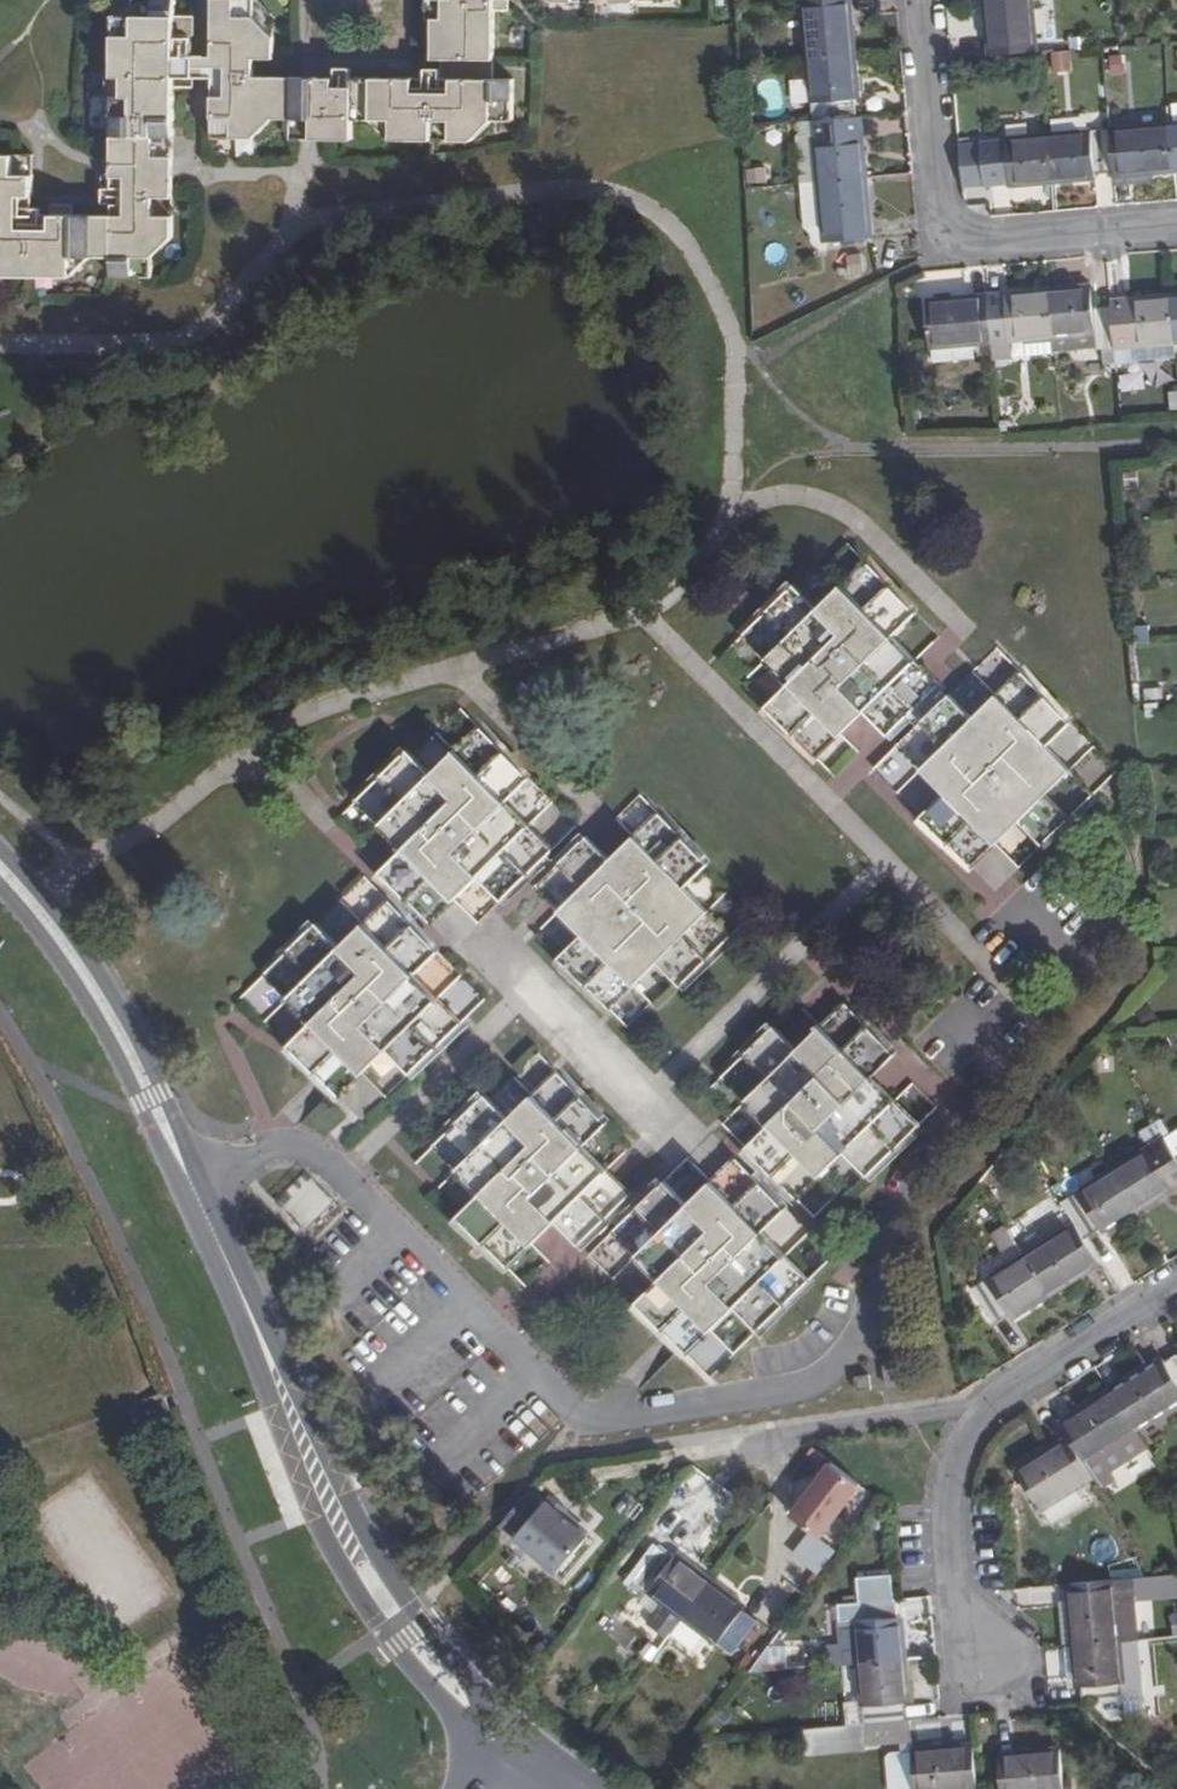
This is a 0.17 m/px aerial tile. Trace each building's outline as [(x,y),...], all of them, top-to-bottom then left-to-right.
[(70,270),(90,250),(109,251),(108,271),(149,271),(149,251),(169,233),(170,74),(151,74),(151,56),(171,56),(171,33),(191,34),(191,14),(171,13),(171,0),(113,0),(110,172),(100,172),(100,185),(129,185),(128,213),(70,212),(70,202),(49,202),(49,231),(9,230),(9,193),(29,193),(29,151),(0,150),(0,270),(70,270)] [(272,112),(289,113),(290,74),(251,74),(251,53),(271,54),(271,35),(252,13),(252,0),(211,0),(211,54),(230,53),(231,94),(211,92),(210,112),(231,112),(230,134),(251,134),(272,112)] [(331,135),(352,135),(352,114),(371,113),(392,136),(471,136),(491,115),(511,115),(512,78),(492,78),(492,10),(504,9),(504,0),(433,0),(432,56),(440,56),(440,77),(452,76),(451,96),(411,95),(412,77),(350,75),(350,86),(332,85),(331,135)] [(810,63),(854,59),(849,0),(821,0),(804,1),(810,63)] [(989,57),(1034,54),(1030,0),(984,0),(989,57)] [(211,54),(211,92),(231,94),(230,53),(211,54)] [(151,56),(151,74),(170,74),(171,56),(151,56)] [(1108,57),(1109,99),(1126,98),(1125,57),(1108,57)] [(810,63),(815,122),(856,119),(854,100),(859,100),(854,59),(810,63)] [(332,75),(290,74),(289,113),(289,135),(331,135),(332,85),(332,75)] [(210,112),(210,134),(230,134),(231,112),(210,112)] [(815,122),(821,184),(865,181),(862,137),(857,137),(856,119),(815,122)] [(807,186),(821,184),(815,122),(807,123),(808,137),(803,141),(807,186)] [(1109,132),(1112,174),(1129,172),(1130,176),(1173,172),(1171,126),(1109,132)] [(1049,138),(1052,183),(1112,178),(1112,174),(1109,132),(1049,138)] [(988,144),(991,185),(1009,183),(1010,187),(1052,183),(1049,138),(988,144)] [(749,166),(748,184),(772,185),(772,167),(749,166)] [(821,184),(826,243),(870,240),(865,181),(821,184)] [(826,243),(821,184),(807,186),(811,230),(816,234),(818,244),(826,243)] [(1048,290),(1053,335),(1095,332),(1097,352),(1117,349),(1113,307),(1094,309),(1092,287),(1048,290)] [(992,341),(994,359),(1013,358),(1011,339),(1028,338),(1029,356),(1054,354),(1053,335),(1048,290),(1004,295),(1005,307),(989,309),(992,341)] [(927,301),(930,348),(992,341),(989,309),(989,297),(927,301)] [(1113,307),(1117,349),(1176,344),(1171,298),(1130,301),(1131,306),(1113,307)] [(1176,359),(1176,344),(1131,348),(1133,363),(1176,359)] [(765,706),(816,757),(840,734),(864,710),(887,734),(939,685),(915,659),(890,635),(916,611),(867,562),(842,586),(818,609),(793,584),(742,634),(767,659),(790,683),(765,706)] [(920,816),(969,865),(993,841),(1017,819),(1040,843),(1093,792),(1068,768),(1045,744),(1070,720),(1020,669),(996,694),(972,718),(949,695),(897,743),(922,768),(944,791),(920,816)] [(379,871),(429,922),(453,899),(476,876),(500,900),(552,848),(527,823),(503,800),(527,778),(478,727),(454,750),(430,774),(406,749),(354,800),(380,824),(402,848),(379,871)] [(557,957),(607,1007),(631,983),(655,961),(679,984),(730,934),(708,911),(683,886),(706,863),(657,812),(633,836),(610,860),(586,835),(535,885),(559,909),(582,933),(557,957)] [(287,1046),(339,1097),(361,1073),(386,1051),(410,1074),(460,1022),(438,998),(414,975),(438,953),(386,902),(363,925),(339,950),(315,925),(265,975),(289,998),(312,1021),(287,1046)] [(745,1147),(795,1198),(819,1175),(844,1151),(866,1174),(916,1125),(894,1102),(869,1077),(893,1053),(843,1002),(819,1027),(794,1051),(771,1027),(721,1076),(745,1099),(768,1123),(745,1147)] [(456,1218),(506,1268),(531,1243),(554,1221),(577,1245),(628,1194),(608,1171),(583,1147),(606,1124),(554,1072),(531,1096),(506,1119),(484,1097),(435,1144),(459,1170),(482,1193),(456,1218)] [(360,1118),(379,1090),(362,1079),(343,1106),(360,1118)] [(1166,1139),(1176,1158),(1176,1132),(1166,1139)] [(1138,1210),(1174,1187),(1172,1182),(1176,1179),(1176,1158),(1165,1138),(1114,1170),(1138,1210)] [(680,1349),(685,1353),(709,1329),(733,1307),(757,1330),(808,1281),(784,1257),(760,1232),(782,1209),(733,1159),(710,1181),(687,1204),(663,1181),(612,1231),(636,1255),(659,1279),(635,1303),(664,1333),(680,1349)] [(1075,1224),(1084,1238),(1098,1229),(1101,1234),(1138,1210),(1114,1170),(1062,1203),(1075,1224)] [(1023,1258),(1047,1298),(1100,1264),(1084,1238),(1075,1224),(1023,1258)] [(974,1290),(995,1325),(1010,1315),(1013,1320),(1047,1298),(1023,1258),(974,1290)] [(873,1346),(874,1357),(893,1355),(891,1343),(873,1346)] [(1176,1386),(1176,1355),(1163,1364),(1176,1386)] [(1134,1431),(1176,1404),(1176,1386),(1163,1364),(1161,1360),(1109,1393),(1134,1431)] [(851,1377),(853,1391),(868,1389),(867,1375),(851,1377)] [(1134,1431),(1109,1393),(1073,1416),(1078,1424),(1063,1434),(1067,1440),(1069,1444),(1091,1478),(1103,1497),(1119,1486),(1108,1467),(1143,1445),(1134,1431)] [(119,1411),(127,1433),(172,1415),(163,1394),(119,1411)] [(1078,1424),(1073,1416),(1058,1425),(1063,1434),(1078,1424)] [(1017,1472),(1040,1510),(1091,1478),(1069,1444),(1067,1440),(1017,1472)] [(776,1503),(812,1529),(793,1555),(821,1575),(838,1551),(829,1544),(869,1489),(815,1449),(776,1503)] [(527,1493),(497,1528),(554,1576),(585,1539),(559,1518),(564,1512),(548,1499),(541,1505),(527,1493)] [(634,1580),(731,1653),(756,1620),(742,1608),(743,1606),(675,1553),(673,1556),(660,1546),(634,1580)] [(1136,1640),(1131,1578),(1114,1580),(1118,1642),(1136,1640)] [(1068,1584),(1073,1646),(1118,1642),(1114,1580),(1068,1584)] [(855,1622),(859,1666),(903,1663),(898,1618),(894,1619),(893,1601),(837,1606),(838,1623),(855,1622)] [(859,1666),(855,1622),(838,1623),(840,1645),(827,1647),(829,1668),(859,1666)] [(1141,1703),(1136,1640),(1118,1642),(1124,1705),(1141,1703)] [(1081,1690),(1082,1708),(1124,1705),(1118,1642),(1073,1646),(1076,1690),(1081,1690)] [(859,1666),(864,1726),(907,1723),(903,1663),(859,1666)] [(913,1788),(977,1788),(974,1748),(910,1753),(913,1788)] [(1000,1788),(1062,1788),(1059,1751),(998,1755),(1000,1788)] [(910,1753),(887,1755),(884,1759),(887,1788),(913,1788),(910,1753)]
